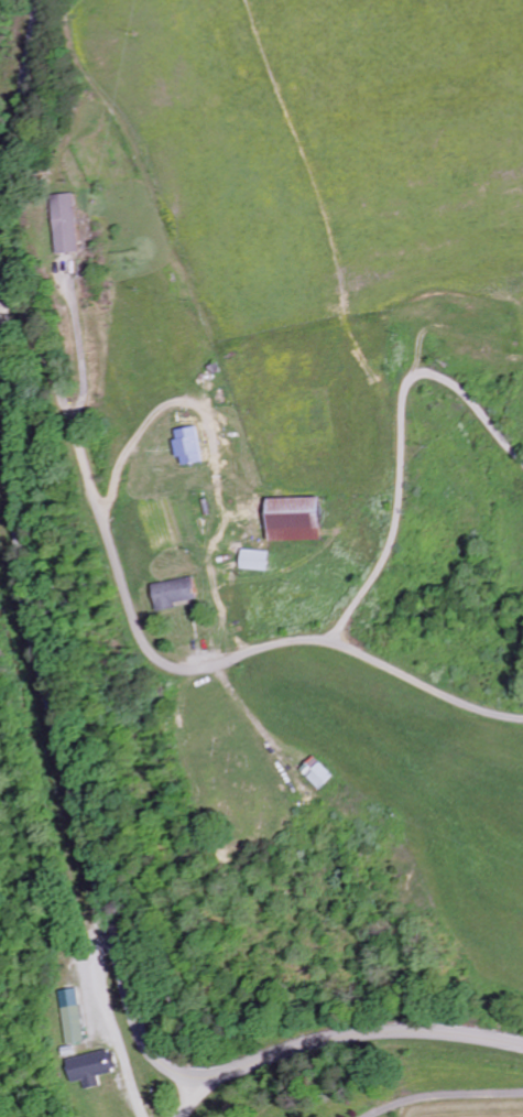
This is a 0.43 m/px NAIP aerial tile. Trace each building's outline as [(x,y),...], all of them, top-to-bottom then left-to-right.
[(80,254),(77,195),(56,196),(59,255),(80,254)] [(181,466),(201,464),(196,428),(173,431),(177,458),(180,458),(181,466)] [(263,500),(264,544),(318,542),(317,499),(263,500)] [(238,571),(266,572),(267,552),(239,551),(238,571)] [(177,611),(176,603),(194,602),(192,580),(153,584),(156,613),(177,611)] [(319,792),(334,778),(314,757),(299,771),(319,792)] [(68,1045),(86,1044),(80,990),(62,992),(68,1045)] [(98,1077),(118,1073),(113,1051),(67,1062),(72,1085),(84,1082),(86,1091),(101,1088),(98,1077)]
